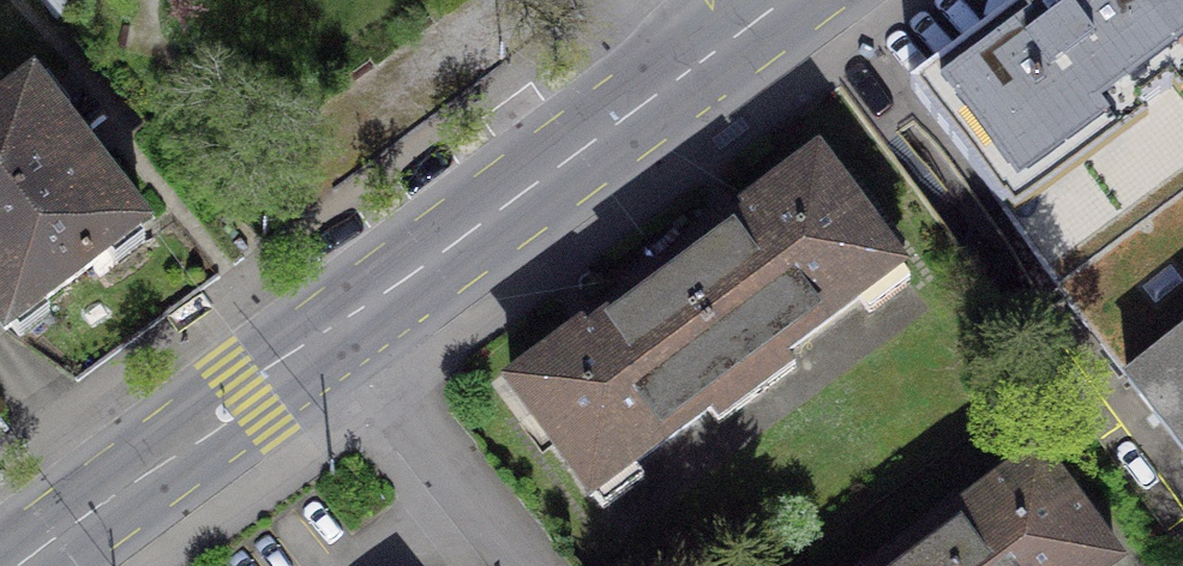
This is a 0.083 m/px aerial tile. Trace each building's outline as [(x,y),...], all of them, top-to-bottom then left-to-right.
[(887,50),(1061,289),(1182,197),(1182,0),(955,0),(887,50)] [(0,109),(0,321),(6,329),(141,226),(32,84),(0,109)] [(751,220),(670,280),(745,380),(896,268),(817,161),(746,214),(751,220)] [(1061,289),(1059,290),(1182,451),(1182,197),(1061,289)] [(583,333),(512,385),(591,493),(745,380),(670,280),(589,340),(583,333)] [(1114,564),(1037,460),(893,565),(1111,565),(1114,564)]
